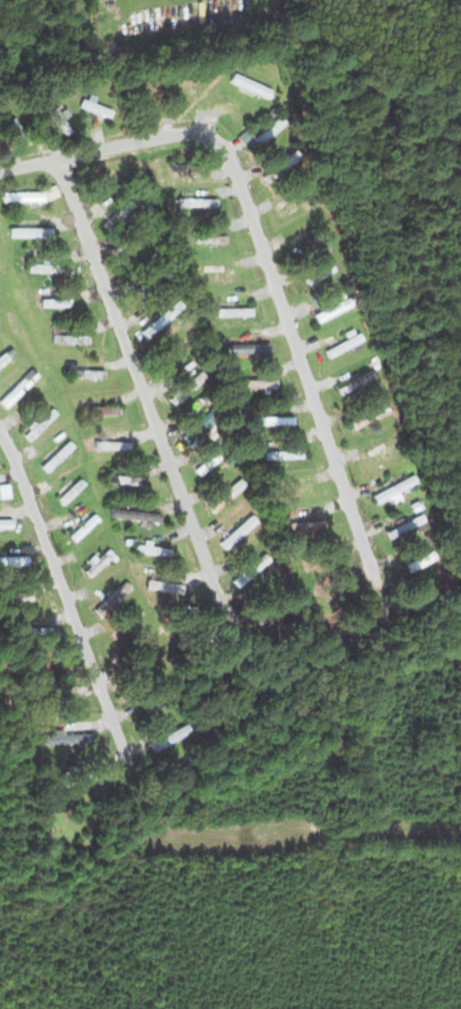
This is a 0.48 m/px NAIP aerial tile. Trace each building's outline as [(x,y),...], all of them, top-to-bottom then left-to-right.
[(260,85),(233,71),(235,66),(221,58),(214,72),(255,94),(260,85)] [(147,116),(147,80),(137,80),(137,116),(147,116)] [(46,109),(58,135),(67,131),(54,105),(46,109)] [(284,121),(278,113),(245,139),(251,146),(284,121)] [(18,125),(11,130),(22,144),(28,139),(18,125)] [(296,153),(289,147),(261,177),(268,183),(296,153)] [(169,171),(198,170),(198,160),(169,160),(169,171)] [(303,196),(296,187),(273,205),(280,214),(303,196)] [(53,189),(0,189),(0,200),(42,200),(42,196),(53,196),(53,189)] [(131,203),(126,199),(103,219),(108,224),(131,203)] [(6,226),(6,235),(49,235),(49,226),(6,226)] [(192,241),(223,242),(224,232),(192,231),(192,241)] [(25,261),(25,270),(61,270),(61,261),(25,261)] [(307,284),(332,268),(327,261),(303,277),(307,284)] [(231,278),(231,269),(201,269),(201,278),(231,278)] [(68,296),(37,296),(37,305),(68,305),(68,296)] [(349,305),(345,297),(311,311),(314,320),(349,305)] [(49,342),(86,342),(86,330),(49,330),(49,342)] [(359,339),(356,332),(321,349),(325,356),(359,339)] [(193,341),(188,335),(158,359),(163,365),(193,341)] [(267,341),(226,341),(226,351),(267,351),(267,341)] [(9,403),(40,371),(32,363),(1,395),(9,403)] [(335,387),(339,394),(372,375),(368,368),(335,387)] [(273,378),(235,378),(235,386),(273,386),(273,378)] [(347,416),(351,425),(386,412),(382,402),(347,416)] [(27,439),(53,412),(46,406),(20,432),(27,439)] [(37,464),(44,471),(70,445),(64,438),(37,464)] [(393,449),(388,441),(361,456),(365,464),(393,449)] [(298,457),(298,449),(261,449),(261,457),(298,457)] [(217,456),(211,451),(193,467),(198,473),(217,456)] [(369,496),(375,505),(413,478),(407,470),(369,496)] [(139,474),(104,474),(104,482),(139,482),(139,474)] [(206,505),(212,511),(241,482),(235,476),(206,505)] [(81,483),(75,477),(55,497),(61,503),(81,483)] [(158,514),(110,505),(108,514),(156,522),(158,514)] [(422,519),(417,511),(384,531),(388,538),(422,519)] [(65,534),(71,540),(95,519),(89,513),(65,534)] [(252,519),(246,513),(218,542),(225,548),(252,519)] [(8,527),(8,517),(0,517),(0,527),(8,527)] [(322,519),(286,519),(286,529),(322,529),(322,519)] [(132,552),(167,554),(168,546),(133,544),(132,552)] [(108,551),(100,545),(81,574),(88,579),(108,551)] [(401,559),(408,570),(430,557),(423,546),(401,559)] [(229,580),(236,587),(266,557),(259,550),(229,580)] [(24,554),(0,554),(0,563),(24,563),(24,554)] [(304,565),(317,563),(316,555),(303,557),(304,565)] [(180,584),(146,577),(144,586),(178,593),(180,584)] [(91,609),(98,616),(128,586),(121,579),(91,609)] [(248,611),(250,622),(278,615),(276,605),(248,611)] [(28,635),(48,635),(48,626),(28,626),(28,635)] [(50,662),(23,665),(24,673),(51,670),(50,662)] [(146,739),(150,748),(188,732),(184,723),(146,739)] [(87,743),(87,731),(42,731),(42,743),(87,743)]
